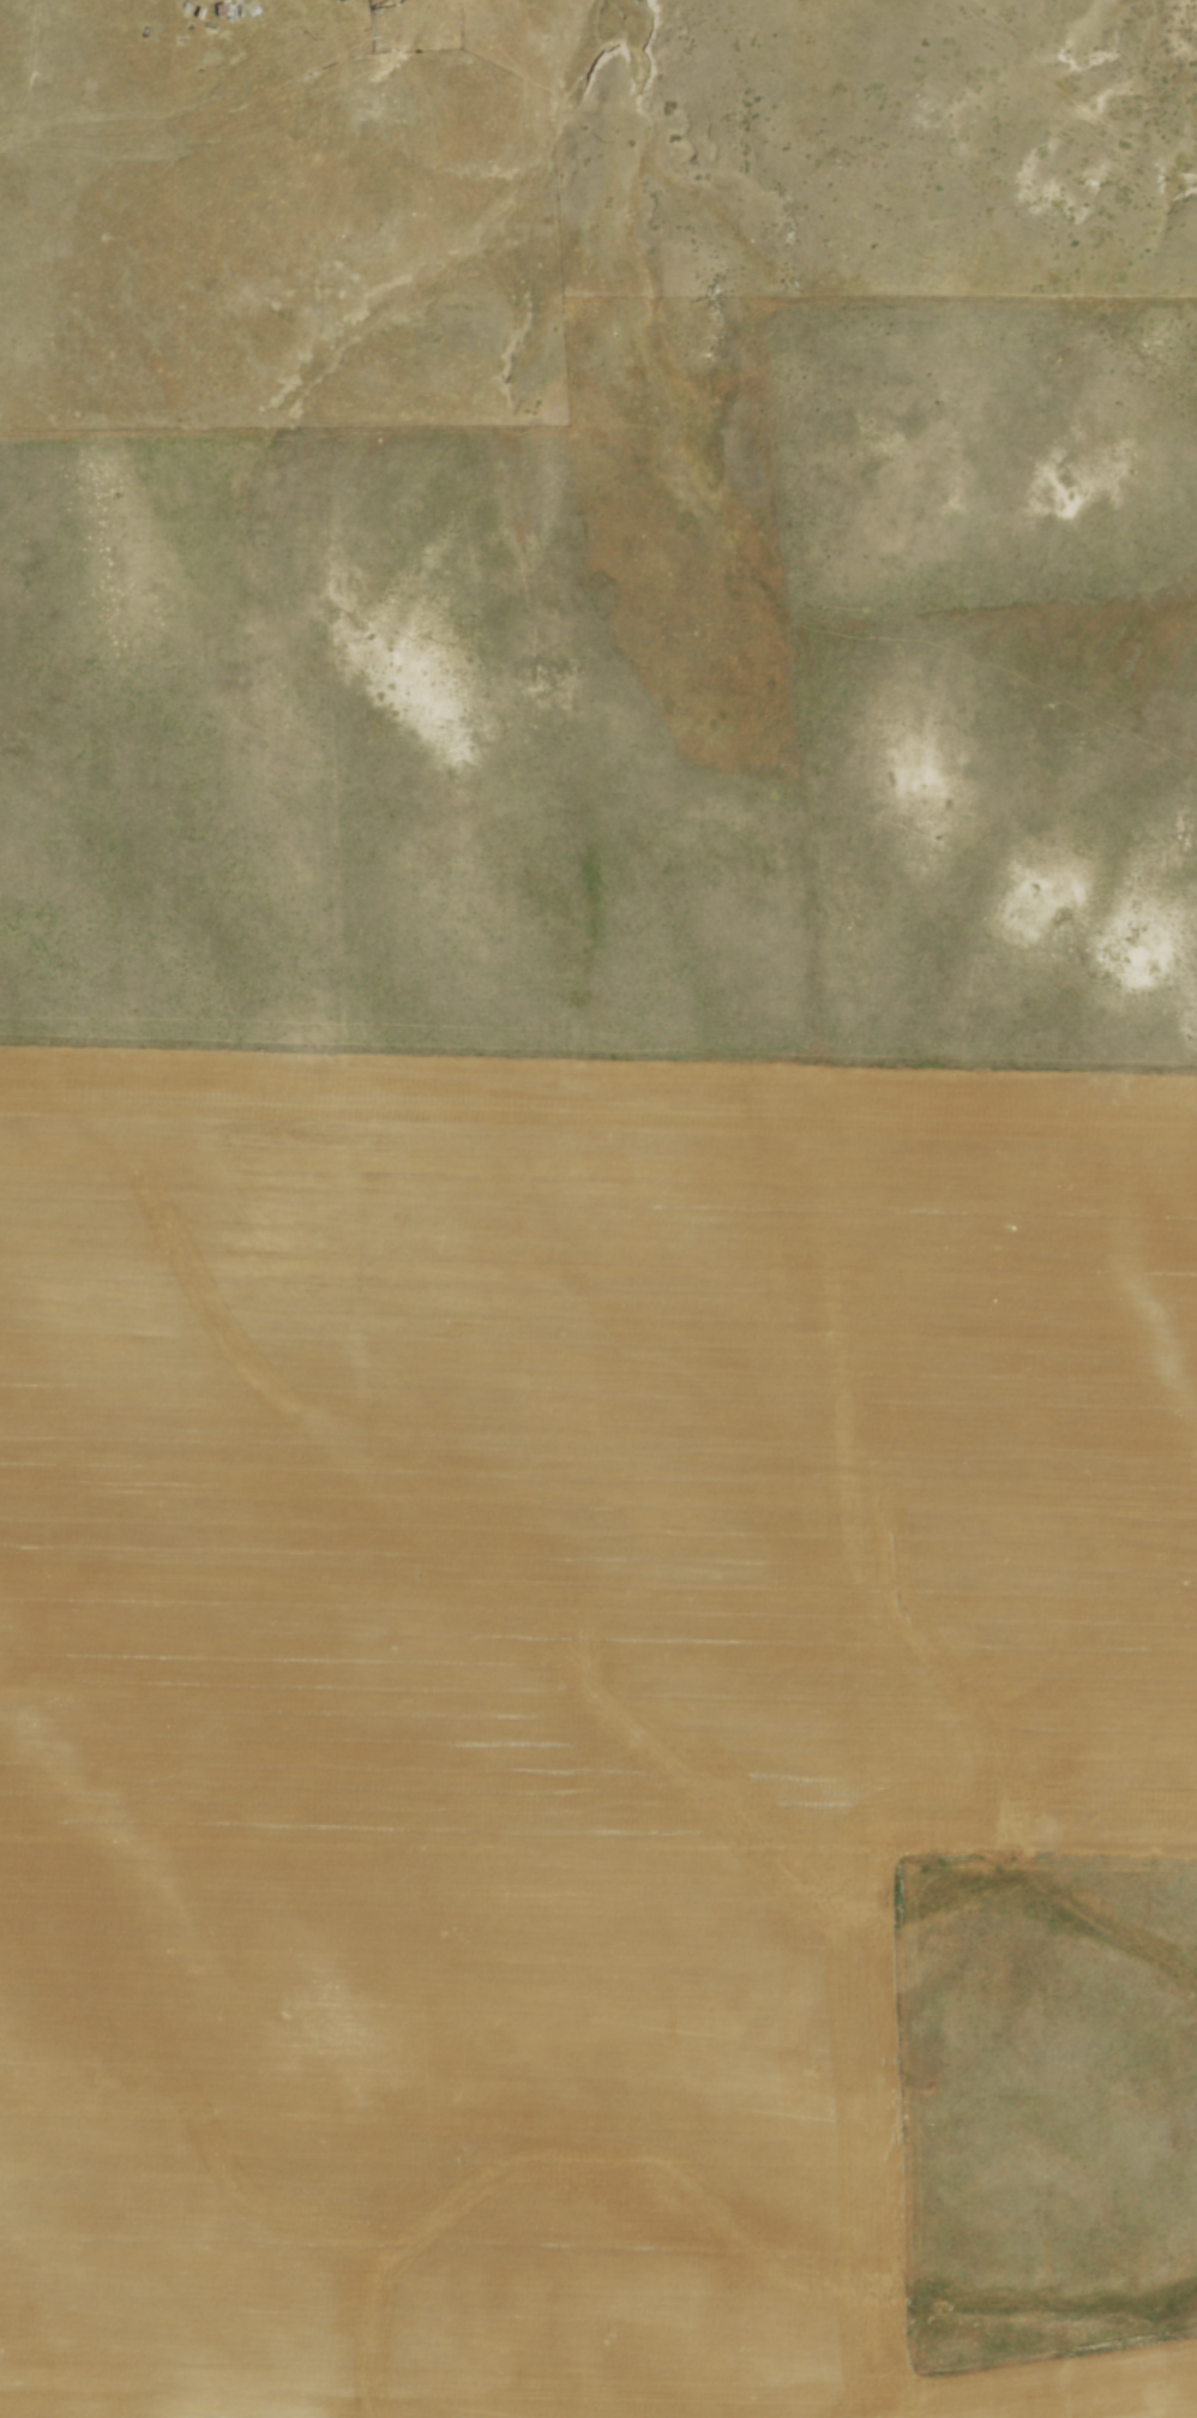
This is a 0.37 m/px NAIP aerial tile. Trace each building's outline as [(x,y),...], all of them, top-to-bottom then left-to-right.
[(216,13),(213,0),(232,0),(233,11),(216,13)]
